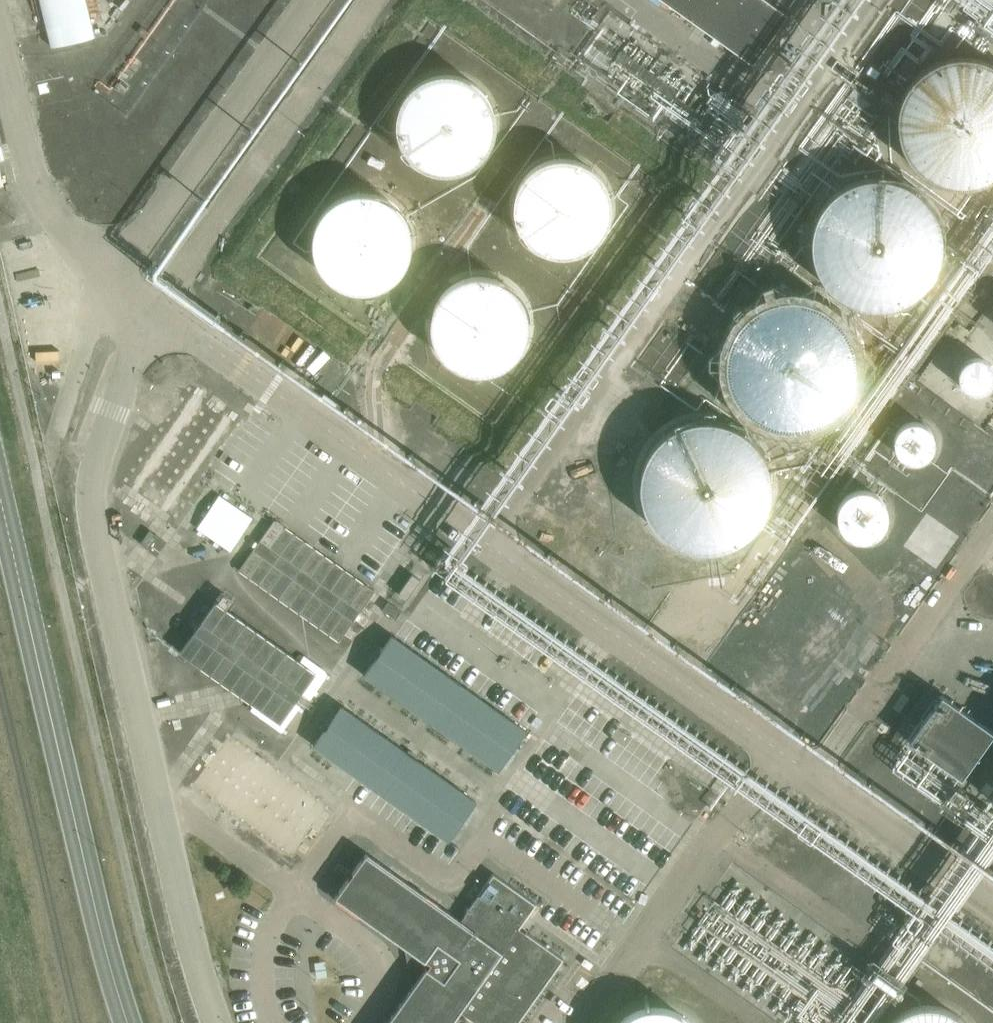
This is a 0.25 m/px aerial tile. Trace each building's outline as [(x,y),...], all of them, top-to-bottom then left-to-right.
[(50,50),(95,39),(85,0),(38,0),(50,50)] [(767,0),(661,0),(753,66),(789,15),(767,0)] [(985,49),(973,48),(962,49),(951,51),(941,55),(931,61),(922,68),(915,76),(908,85),(904,96),(900,106),(899,117),(899,129),(901,140),(905,150),(910,160),(917,169),(925,177),(934,184),(944,189),(954,192),(965,194),(977,194),(988,193),(992,191),(992,51),(985,49)] [(395,112),(398,143),(417,167),(446,177),(476,170),(497,148),(503,118),(492,89),(467,71),(436,70),(409,85),(395,112)] [(511,192),(514,223),(533,247),(562,257),(592,250),(613,228),(619,198),(608,169),(583,151),(552,150),(526,165),(511,192)] [(813,259),(828,285),(853,301),(883,305),(911,296),(933,276),(944,248),(941,218),(926,192),(901,176),(871,171),(843,180),(821,201),(810,229),(813,259)] [(309,225),(311,255),(330,280),(359,290),(389,283),(411,261),(417,231),(406,202),(381,184),(350,182),(323,197),(309,225)] [(427,312),(430,343),(449,367),(478,377),(508,370),(530,348),(536,318),(524,289),(499,271),(468,269),(442,285),(427,312)] [(727,383),(742,409),(767,426),(797,430),(826,421),(847,400),(858,372),(856,342),(840,317),(815,300),(786,296),(757,305),(735,325),(725,353),(727,383)] [(992,379),(992,373),(992,367),(989,362),(984,358),(979,355),(973,355),(967,356),(962,359),(958,363),(955,369),(954,374),(955,380),(958,386),(963,390),(968,392),(974,393),(980,392),(985,389),(989,384),(992,379)] [(191,389),(120,489),(170,525),(241,424),(191,389)] [(935,440),(936,434),(935,428),(932,423),(927,419),(922,416),(916,416),(910,417),(905,420),(901,424),(898,429),(897,435),(899,441),(901,446),(906,451),(911,453),(917,454),(923,453),(928,450),(933,445),(935,440)] [(642,505),(658,531),(683,548),(712,552),(741,543),(763,522),(774,494),(771,464),(756,439),(731,422),(701,418),(672,427),(651,447),(640,475),(642,505)] [(893,522),(894,516),(894,511),(892,505),(889,501),(885,497),(880,494),(875,492),(870,491),(864,492),(859,494),(854,496),(850,500),(847,505),(845,510),(845,516),(845,521),(847,526),(850,531),(854,535),(858,538),(864,540),(869,541),(875,540),(880,538),(885,535),(889,532),(892,527),(893,522)] [(274,521),(237,572),(337,643),(373,592),(274,521)] [(149,550),(159,536),(150,530),(141,544),(149,550)] [(216,601),(181,654),(284,721),(319,669),(216,601)] [(394,638),(365,680),(499,772),(527,731),(394,638)] [(964,777),(992,735),(992,729),(951,701),(944,711),(936,706),(911,742),(964,777)] [(342,708),(314,750),(448,842),(476,801),(342,708)] [(229,735),(193,786),(293,857),(329,806),(229,735)] [(368,856),(338,898),(431,962),(388,1022),(453,1022),(461,1011),(479,1022),(518,1022),(563,959),(519,928),(536,904),(494,874),(461,921),(368,856)] [(963,1019),(938,1001),(907,1000),(878,1018),(876,1022),(965,1022),(963,1019)] [(679,1016),(648,1014),(635,1022),(690,1022),(679,1016)]
